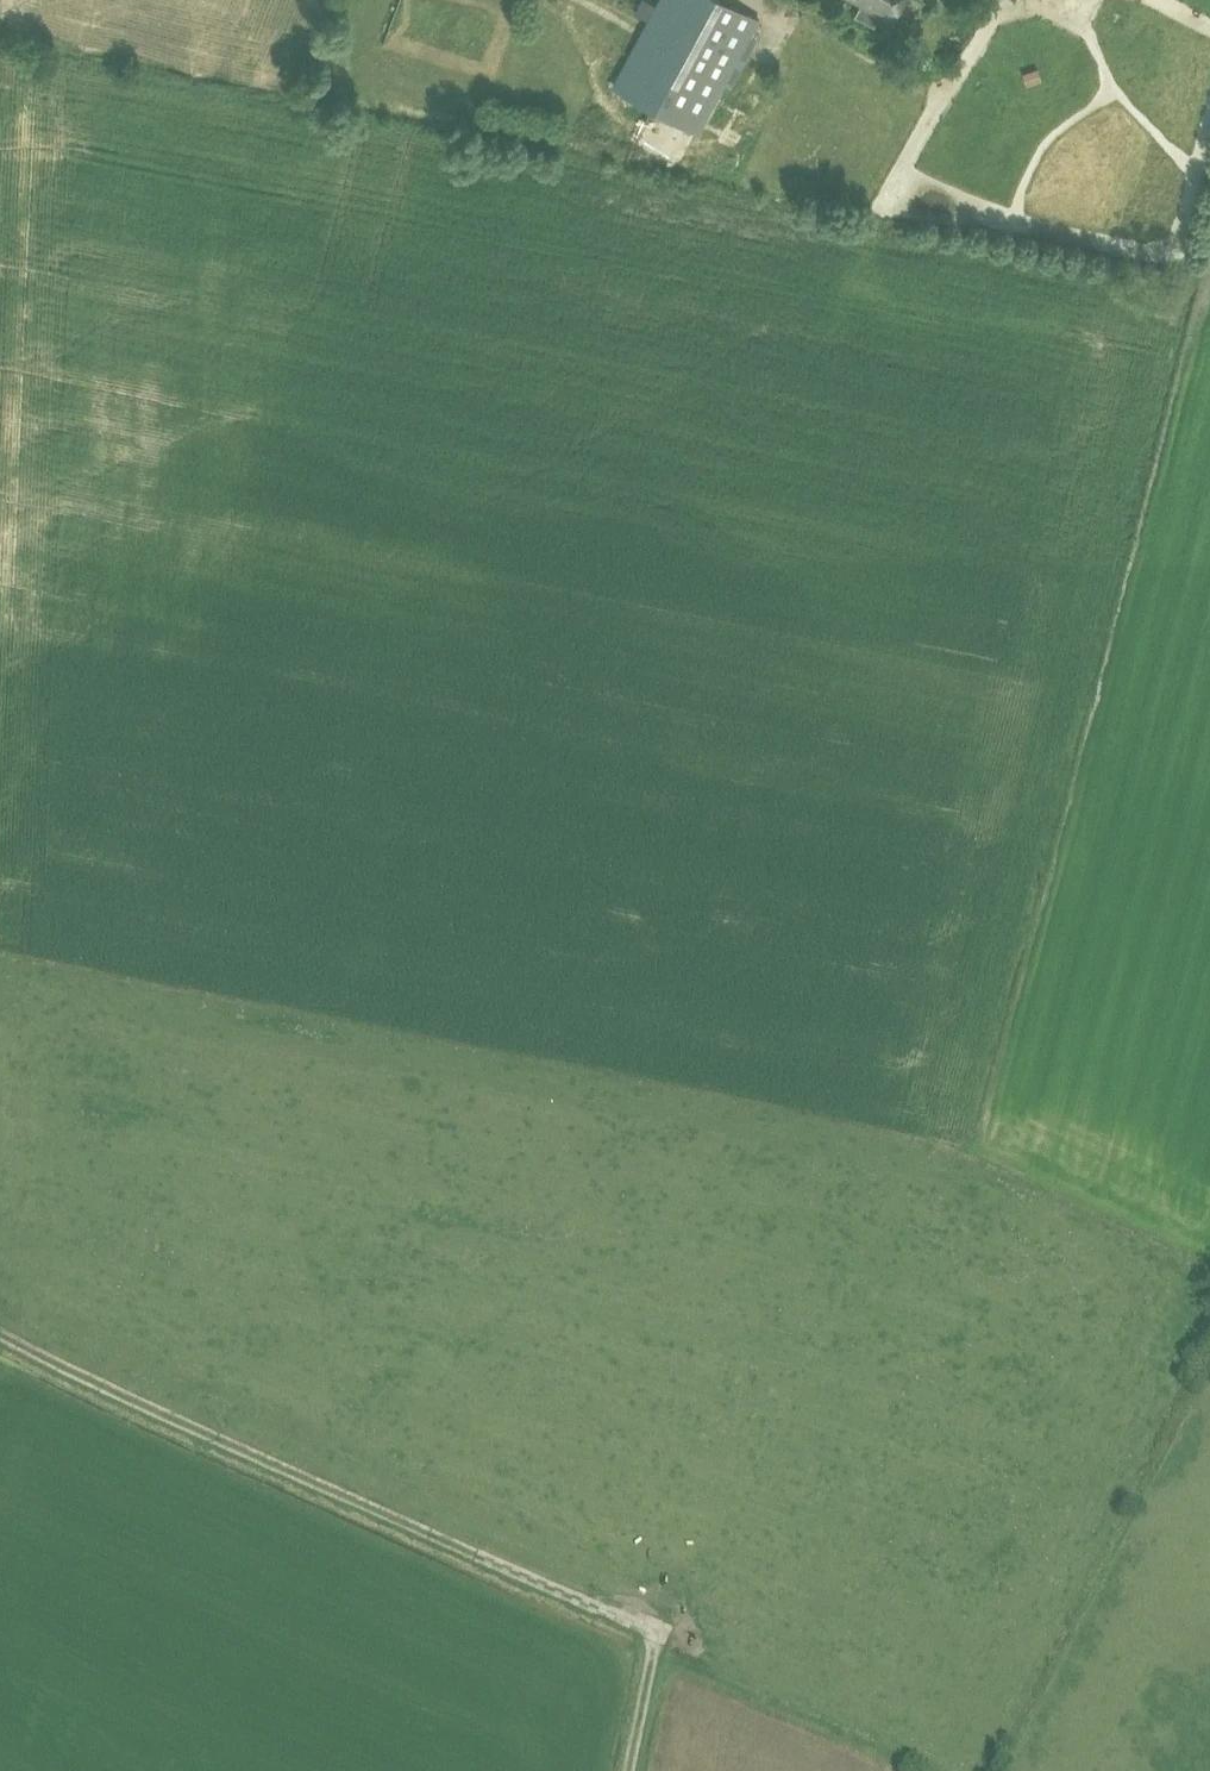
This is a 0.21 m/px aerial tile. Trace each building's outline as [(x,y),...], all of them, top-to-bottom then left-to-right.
[(622,67),(658,86),(648,103),(675,118),(690,126),(698,130),(758,19),(724,0),(658,0),(622,67)] [(862,2),(892,18),(902,0),(863,0),(862,2)]
